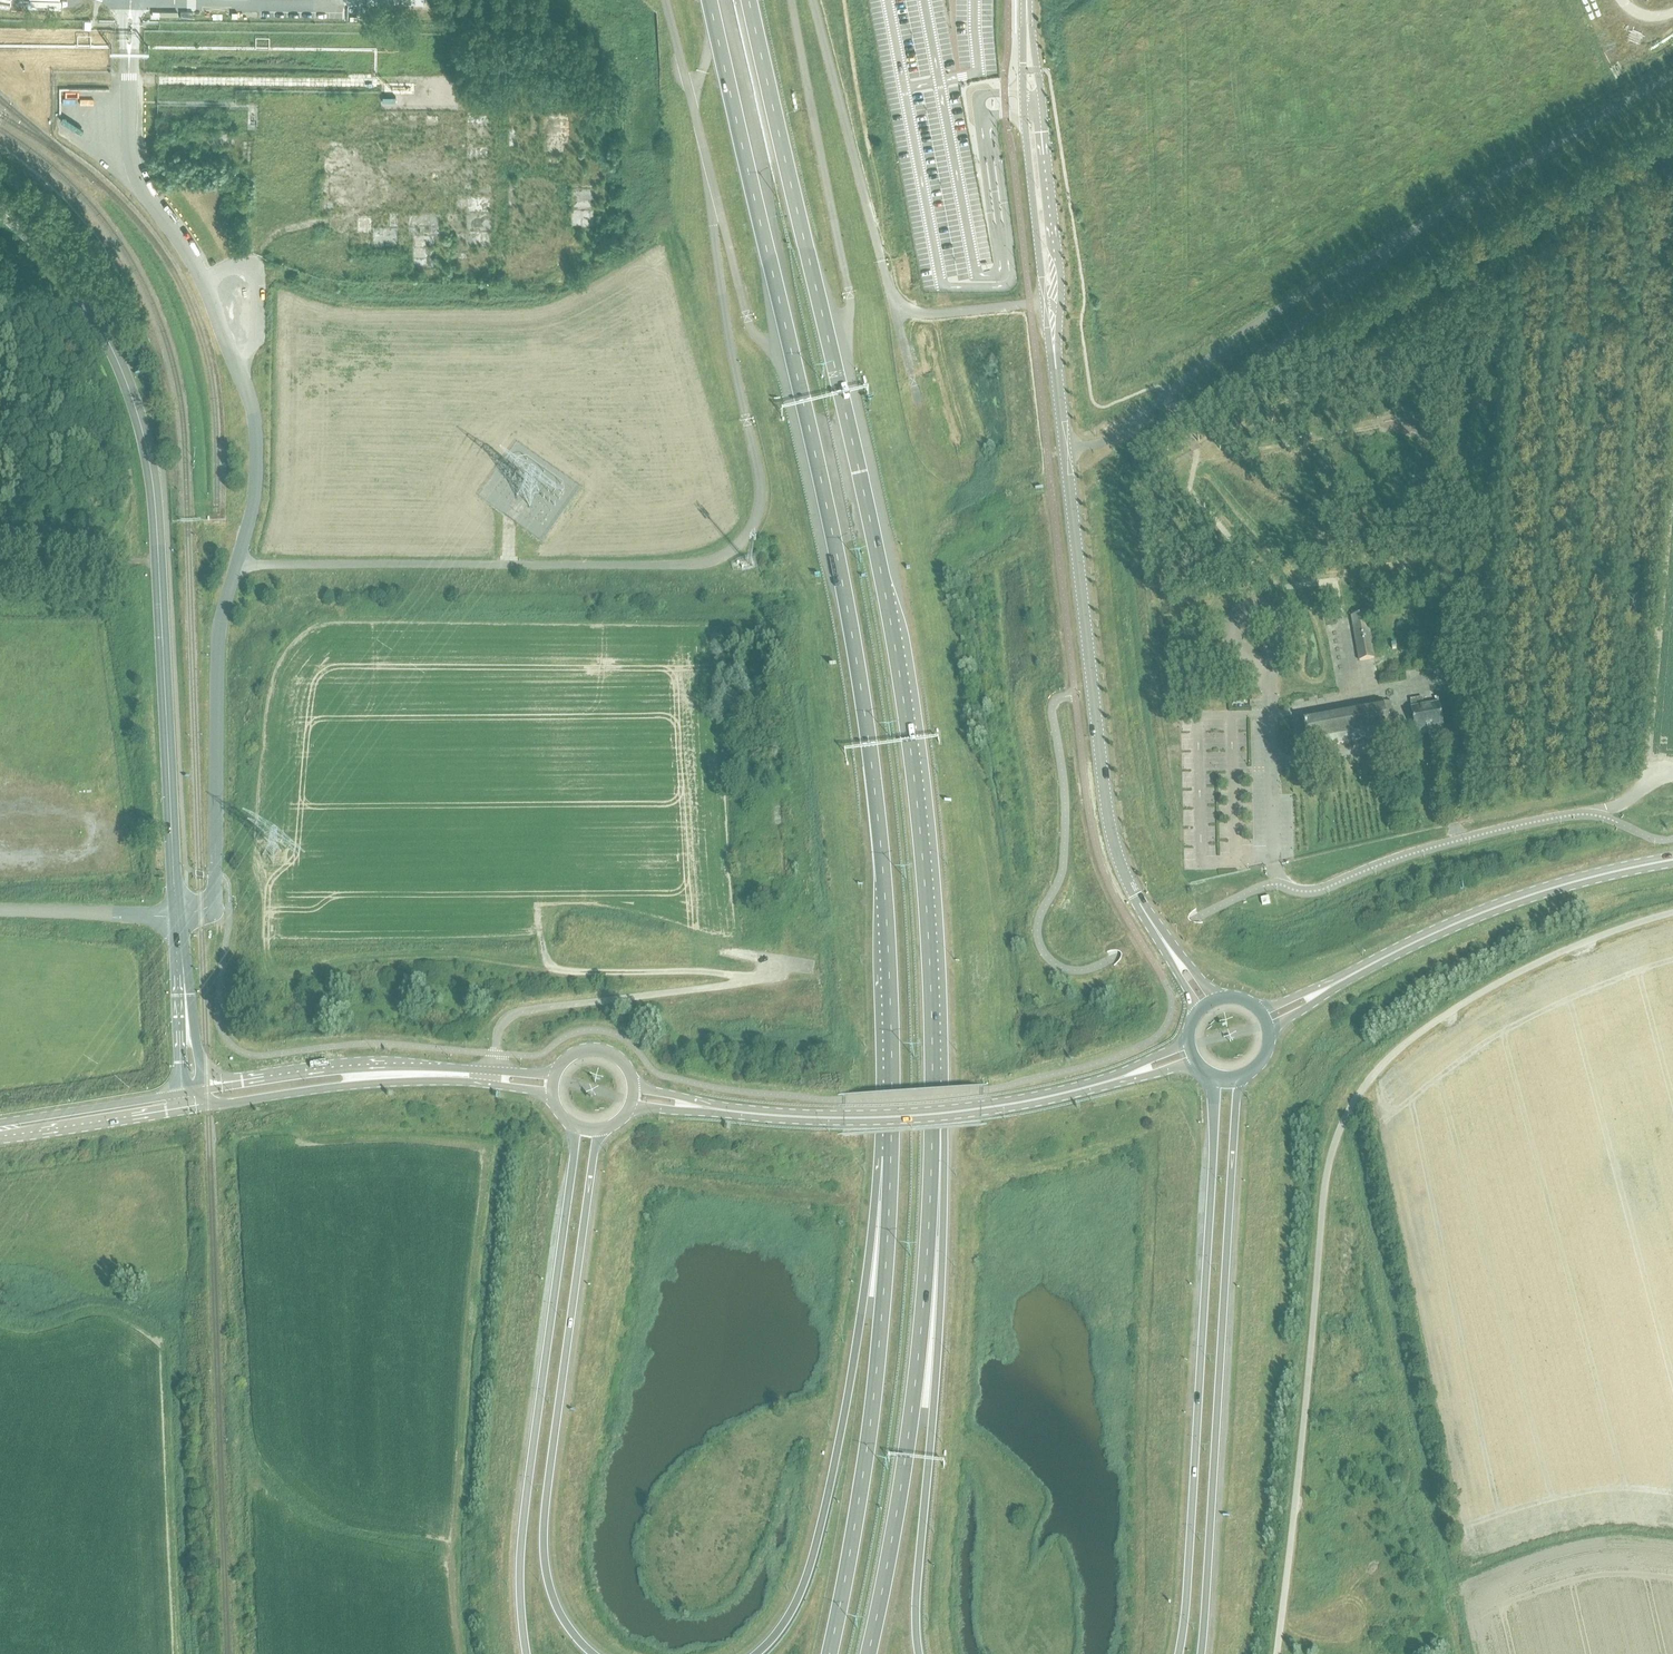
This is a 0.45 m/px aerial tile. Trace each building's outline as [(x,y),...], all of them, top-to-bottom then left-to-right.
[(1603,1),(1602,0),(1587,0),(1591,8),(1594,15),(1599,13),(1596,5),(1603,1)] [(964,462),(976,469),(980,463),(968,455),(964,462)] [(1352,617),(1359,661),(1374,658),(1367,615),(1352,617)] [(1411,700),(1416,734),(1444,729),(1439,704),(1424,707),(1423,698),(1411,700)] [(1388,734),(1397,733),(1392,703),(1383,704),(1383,703),(1303,717),(1309,750),(1389,736),(1388,734)] [(1269,897),(1261,899),(1262,905),(1270,903),(1269,897)]
